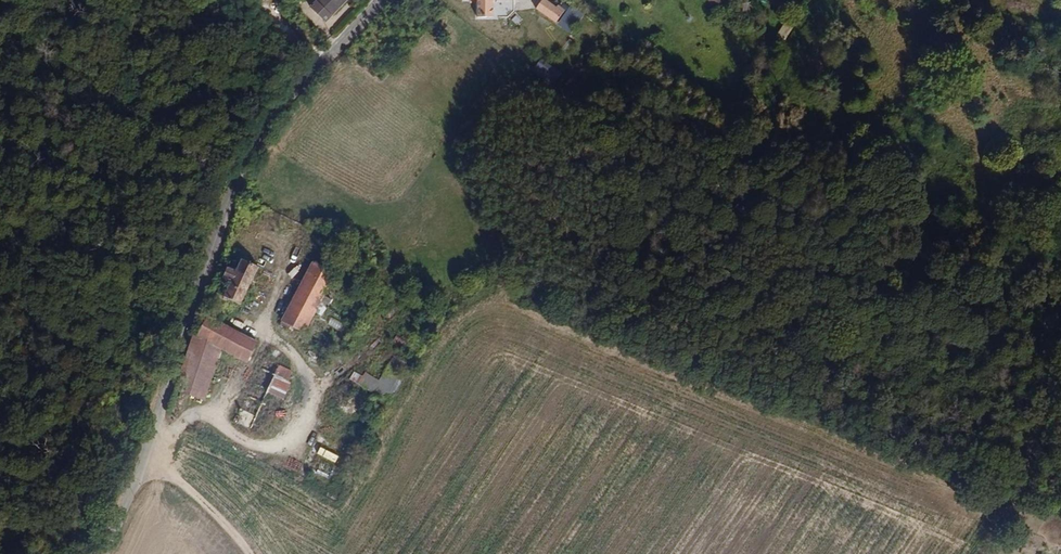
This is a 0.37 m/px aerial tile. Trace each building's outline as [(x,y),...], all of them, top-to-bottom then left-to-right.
[(477,0),(477,18),(496,18),(496,0),(451,0),(477,0)] [(536,9),(558,23),(565,10),(549,0),(542,0),(536,9)] [(728,4),(723,0),(708,0),(723,11),(728,4)] [(791,27),(785,23),(777,34),(784,38),(791,27)] [(1040,171),(1027,164),(1023,172),(1036,179),(1040,171)] [(324,246),(329,237),(314,232),(302,257),(313,263),(316,263),(324,246)] [(332,250),(324,246),(316,263),(324,267),(332,250)] [(259,268),(242,260),(236,271),(228,267),(223,277),(231,281),(224,297),(241,305),(259,268)] [(316,263),(313,263),(282,322),(304,333),(336,273),(324,267),(316,263)] [(386,276),(364,267),(361,276),(381,285),(386,276)] [(218,294),(209,287),(204,301),(214,304),(218,294)] [(208,317),(210,317),(214,304),(204,301),(199,314),(208,317)] [(193,334),(174,391),(204,401),(221,349),(246,363),(257,343),(210,317),(208,317),(198,335),(193,334)] [(265,358),(246,397),(263,404),(276,376),(288,382),(293,372),(265,358)] [(263,404),(246,397),(233,424),(250,432),(251,429),(266,437),(291,383),(288,382),(276,376),(263,404)] [(361,386),(374,394),(378,386),(366,379),(361,386)]
